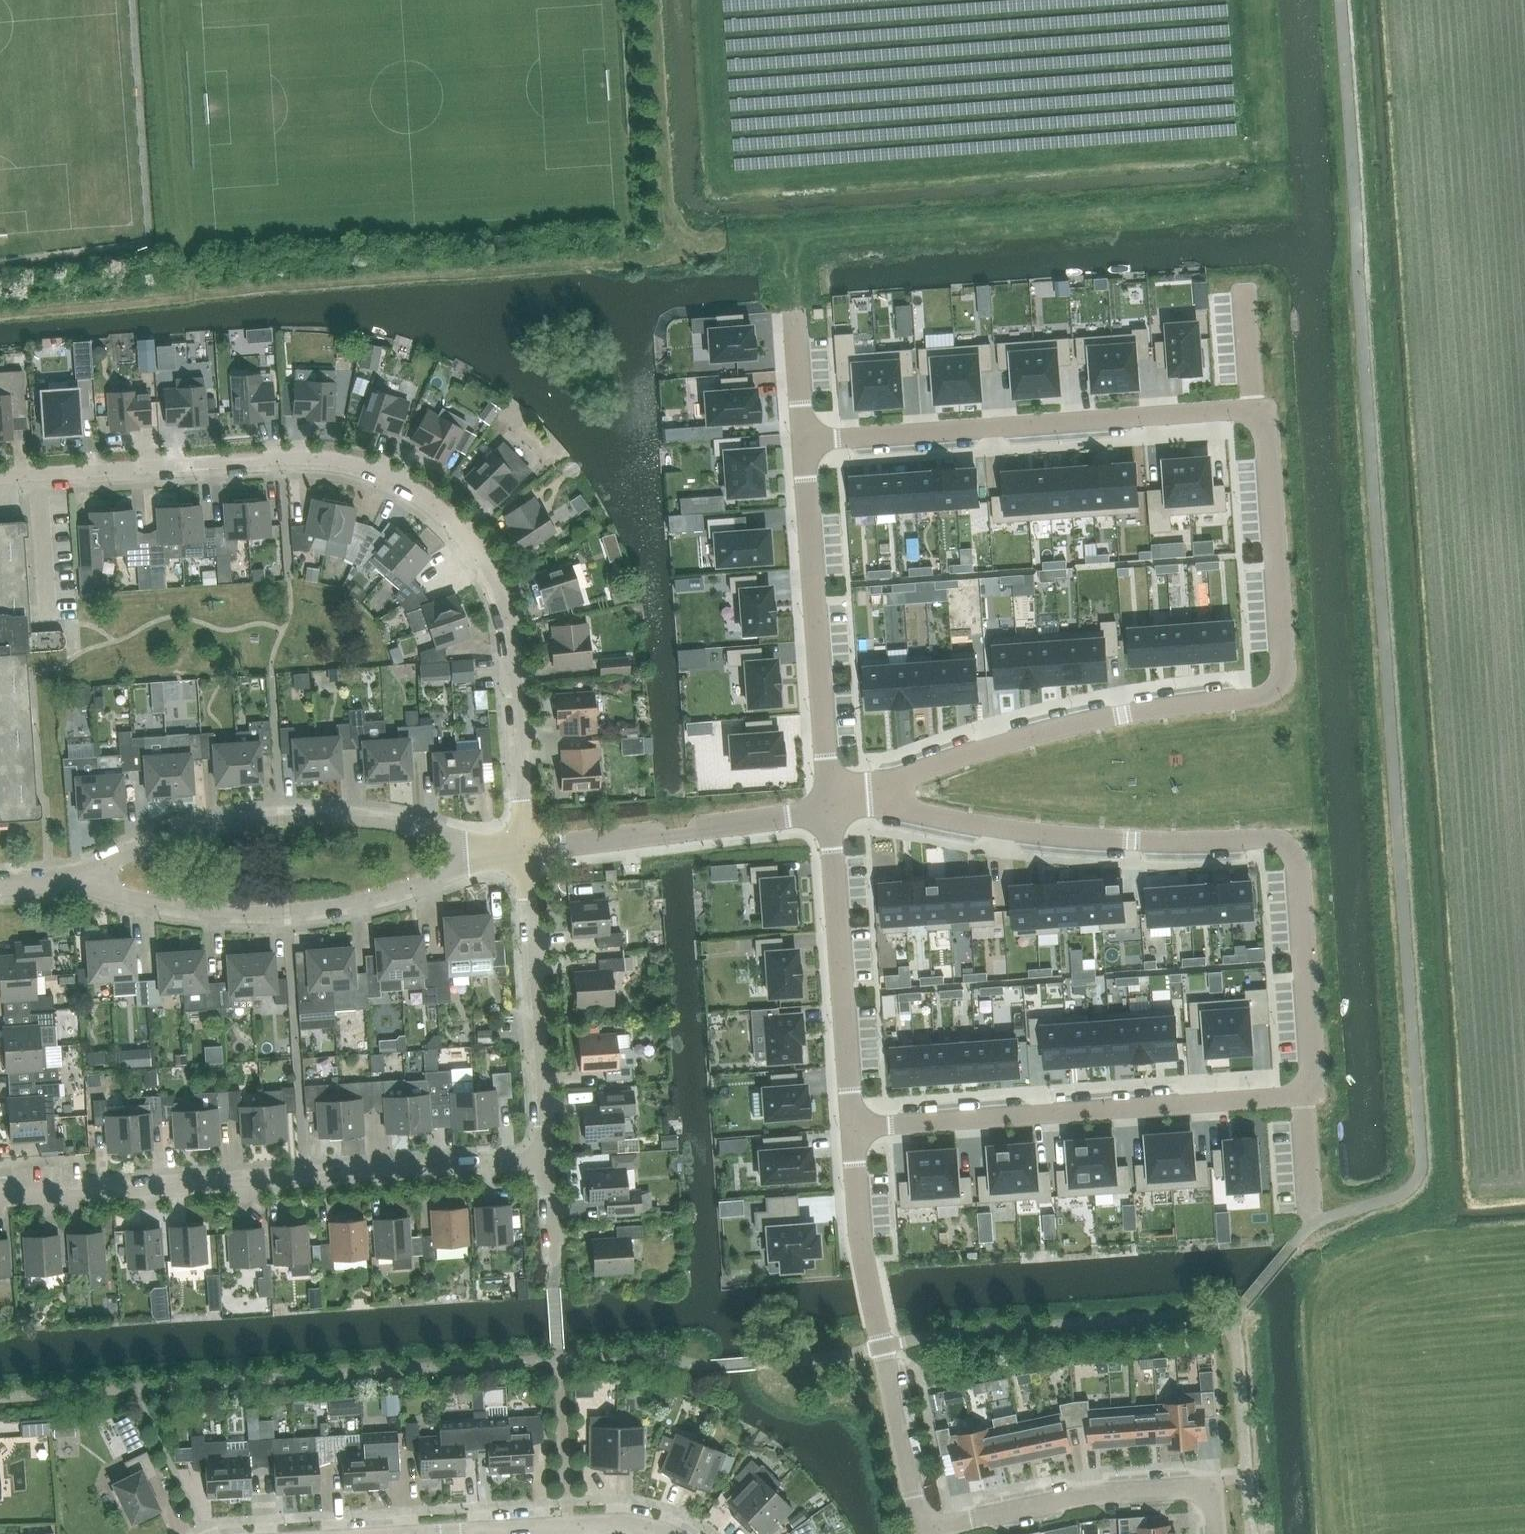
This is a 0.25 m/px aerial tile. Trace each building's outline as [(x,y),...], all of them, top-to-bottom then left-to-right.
[(717,329),(709,330),(711,360),(755,356),(753,337),(751,337),(750,327),(742,327),(741,315),(716,316),(717,329)] [(1169,341),(1156,342),(1158,367),(1171,366),(1171,374),(1182,374),(1182,376),(1202,375),(1201,367),(1205,366),(1204,349),(1200,349),(1198,323),(1168,325),(1169,341)] [(1134,334),(1112,335),(1116,389),(1118,389),(1118,388),(1139,387),(1137,359),(1149,358),(1147,329),(1133,330),(1134,334)] [(854,334),(836,335),(839,380),(856,379),(858,411),(873,410),(873,406),(879,405),(879,406),(880,406),(877,352),(855,354),(854,334)] [(1112,335),(1077,338),(1079,363),(1092,362),(1094,390),(1115,389),(1116,389),(1112,335)] [(1069,339),(1034,341),(1038,394),(1039,394),(1060,392),(1058,365),(1071,364),(1069,339)] [(1034,341),(999,344),(1000,369),(1013,368),(1015,396),(1036,394),(1036,395),(1038,394),(1034,341)] [(991,344),(955,347),(959,400),(960,400),(981,398),(980,370),(992,369),(991,344)] [(955,347),(920,349),(922,374),(934,373),(936,401),(957,400),(959,400),(955,347)] [(912,350),(877,352),(880,406),(882,406),(882,405),(903,404),(901,376),(914,375),(912,350)] [(12,438),(10,408),(26,407),(23,371),(0,372),(0,439),(12,438)] [(272,371),(232,374),(235,423),(257,421),(257,418),(275,417),(272,371)] [(176,389),(165,389),(167,424),(185,423),(185,426),(207,424),(205,387),(204,387),(203,376),(175,378),(176,389)] [(722,392),(713,392),(715,422),(759,419),(758,399),(755,400),(755,389),(747,390),(746,377),(721,379),(722,392)] [(49,391),(42,392),(45,436),(81,433),(80,411),(94,410),(91,379),(48,381),(49,391)] [(333,420),(335,383),(307,382),(295,382),(294,416),(311,417),(311,419),(333,420)] [(398,435),(409,402),(371,389),(359,425),(380,432),(381,429),(398,435)] [(133,426),(151,425),(149,390),(137,392),(109,393),(111,430),(133,429),(133,426)] [(428,411),(411,441),(427,450),(425,452),(445,463),(463,430),(460,428),(460,424),(453,420),(449,422),(428,411)] [(739,438),(712,440),(713,454),(727,453),(730,495),(764,493),(761,451),(740,452),(739,438)] [(495,505),(520,481),(512,472),(492,452),(465,479),(481,495),(483,493),(495,505)] [(1189,459),(1187,459),(1191,513),(1226,510),(1225,485),(1212,486),(1210,458),(1189,460),(1189,459)] [(1167,489),(1148,491),(1151,532),(1171,530),(1170,514),(1191,513),(1187,459),(1186,460),(1165,462),(1167,489)] [(1114,465),(1113,465),(1116,513),(1139,512),(1136,464),(1120,465),(1114,465)] [(1112,465),(1091,466),(1095,515),(1116,513),(1113,465),(1112,465)] [(1077,468),(1070,468),(1073,516),(1095,515),(1091,466),(1090,466),(1090,467),(1077,468)] [(1051,469),(1048,469),(1052,518),(1073,516),(1070,468),(1062,469),(1051,470),(1051,469)] [(956,470),(955,470),(958,506),(979,505),(976,469),(956,470)] [(1034,471),(1027,471),(1030,520),(1052,518),(1048,469),(1045,470),(1034,471)] [(955,470),(935,472),(937,507),(958,506),(955,470)] [(1006,496),(993,497),(995,522),(1030,520),(1027,471),(1019,472),(1004,473),(1006,496)] [(935,472),(914,473),(917,509),(937,507),(935,472)] [(914,473),(894,475),(897,510),(917,509),(914,473)] [(894,475),(874,476),(876,512),(897,510),(894,475)] [(874,476),(852,478),(855,513),(876,512),(874,476)] [(524,552),(556,531),(540,508),(533,498),(505,517),(514,532),(512,533),(524,552)] [(308,525),(291,526),(293,551),(303,551),(307,551),(314,535),(317,536),(328,538),(334,504),(313,499),(308,525)] [(268,501),(246,502),(249,537),(270,536),(268,501)] [(227,531),(215,531),(217,555),(236,554),(238,538),(249,537),(246,502),(225,504),(227,531)] [(334,504),(328,538),(345,541),(343,559),(353,564),(365,540),(351,533),(356,508),(334,504)] [(201,505),(179,507),(182,542),(183,557),(202,556),(202,558),(217,557),(217,555),(215,531),(203,532),(201,505)] [(160,536),(148,537),(149,563),(169,562),(171,543),(182,542),(179,507),(158,508),(160,536)] [(134,510),(112,511),(115,546),(126,545),(127,565),(149,563),(148,537),(136,538),(134,510)] [(92,538),(81,539),(83,568),(99,566),(102,546),(115,546),(112,511),(91,513),(92,538)] [(737,518),(707,520),(709,536),(715,536),(717,564),(769,560),(768,548),(769,548),(767,532),(767,533),(767,530),(738,532),(737,518)] [(41,813),(41,802),(31,803),(21,654),(26,654),(26,652),(58,650),(61,649),(63,648),(65,646),(66,644),(66,641),(66,637),(65,635),(64,633),(62,631),(60,631),(57,630),(40,632),(40,634),(39,637),(38,639),(36,641),(34,642),(26,642),(19,537),(29,536),(28,526),(27,524),(26,523),(25,522),(23,521),(22,521),(0,523),(0,824),(7,824),(7,820),(37,819),(38,818),(39,817),(40,816),(41,815),(41,813)] [(353,564),(352,565),(363,570),(366,573),(372,570),(383,579),(391,569),(414,543),(397,528),(380,548),(365,540),(353,564)] [(391,569),(383,579),(397,592),(393,597),(398,605),(422,590),(413,576),(430,557),(414,543),(391,569)] [(1152,554),(1140,555),(1141,563),(1152,562),(1152,554)] [(205,571),(219,571),(218,557),(205,558),(205,571)] [(1110,557),(1098,558),(1098,566),(1110,565),(1110,557)] [(1098,558),(1086,559),(1086,567),(1098,566),(1098,558)] [(1067,560),(1055,561),(1055,569),(1058,569),(1067,568),(1067,560)] [(1220,569),(1220,560),(1208,561),(1209,569),(1220,569)] [(1055,561),(1043,562),(1043,570),(1055,569),(1055,561)] [(1196,562),(1197,570),(1209,569),(1208,561),(1196,562)] [(974,571),(974,563),(962,564),(962,572),(974,571)] [(1180,572),(1179,563),(1167,564),(1168,572),(1180,572)] [(550,613),(583,602),(579,591),(571,564),(535,575),(542,597),(545,596),(550,613)] [(950,565),(950,573),(962,572),(962,564),(950,565)] [(1156,565),(1156,573),(1168,572),(1167,564),(1156,565)] [(933,574),(933,566),(921,567),(922,575),(933,574)] [(909,568),(910,576),(922,575),(921,567),(909,568)] [(1130,567),(1117,568),(1118,576),(1130,575),(1130,567)] [(1068,576),(1067,568),(1058,569),(1055,569),(1056,577),(1068,576)] [(893,577),(892,569),(880,570),(881,578),(893,577)] [(1044,578),(1056,577),(1055,569),(1043,570),(1044,578)] [(868,571),(869,579),(881,578),(880,570),(868,571)] [(755,575),(730,577),(731,592),(740,591),(743,633),(773,631),(772,616),(773,616),(772,602),(771,602),(770,587),(756,588),(755,575)] [(1001,576),(1001,584),(1013,583),(1012,575),(1001,576)] [(1025,583),(1024,575),(1012,575),(1013,583),(1025,583)] [(960,587),(959,579),(947,580),(948,588),(960,587)] [(935,581),(936,589),(948,588),(947,580),(935,581)] [(917,590),(916,582),(904,583),(905,591),(917,590)] [(892,584),(893,592),(905,591),(904,583),(892,584)] [(870,586),(871,594),(883,593),(883,585),(870,586)] [(422,590),(398,605),(404,614),(411,634),(432,627),(463,615),(456,595),(431,604),(422,590)] [(438,646),(423,652),(423,653),(424,663),(447,661),(445,644),(470,636),(463,615),(432,627),(435,637),(438,646)] [(1103,630),(1082,632),(1085,680),(1086,680),(1092,680),(1107,678),(1106,655),(1119,655),(1117,621),(1103,622),(1103,630)] [(1234,622),(1213,623),(1215,659),(1237,657),(1236,648),(1240,647),(1239,631),(1235,631),(1234,622)] [(1213,623),(1191,625),(1194,660),(1215,659),(1213,623)] [(554,667),(591,663),(587,624),(553,627),(554,645),(552,645),(554,667)] [(1191,625),(1171,626),(1174,662),(1176,662),(1176,661),(1194,660),(1191,625)] [(1171,626),(1151,628),(1154,663),(1173,662),(1174,662),(1171,626)] [(1151,628),(1130,629),(1133,665),(1154,663),(1151,628)] [(1082,632),(1060,633),(1063,682),(1071,681),(1085,680),(1082,632)] [(1060,633),(1038,635),(1042,684),(1043,683),(1056,682),(1063,682),(1060,633)] [(1038,635),(1017,637),(1020,685),(1021,685),(1042,684),(1038,635)] [(1017,637),(994,638),(998,686),(1013,685),(1019,685),(1020,685),(1017,637)] [(760,648),(727,650),(728,665),(745,663),(748,706),(778,704),(777,689),(779,688),(778,674),(776,675),(775,660),(761,661),(760,648)] [(932,655),(931,655),(934,703),(942,702),(953,701),(956,701),(953,661),(952,653),(951,653),(952,661),(950,662),(933,663),(932,655)] [(931,655),(909,656),(913,705),(914,705),(914,704),(927,703),(934,703),(931,655)] [(889,658),(888,658),(888,666),(891,706),(892,706),(913,705),(909,656),(908,656),(909,664),(889,666),(889,658)] [(628,657),(600,660),(602,675),(630,673),(628,657)] [(472,659),(451,661),(452,676),(473,675),(472,659)] [(312,660),(296,660),(297,676),(312,676),(312,660)] [(976,660),(953,661),(956,701),(978,700),(976,660)] [(888,666),(866,668),(869,708),(891,706),(888,666)] [(561,735),(596,732),(595,720),(593,693),(556,695),(557,717),(560,717),(561,735)] [(363,709),(348,710),(349,723),(351,748),(363,747),(365,780),(367,780),(367,783),(382,782),(382,779),(387,778),(384,741),(383,721),(364,722),(363,709)] [(395,741),(384,741),(387,778),(393,778),(393,781),(410,780),(409,777),(411,776),(409,751),(421,750),(419,726),(418,711),(402,712),(403,728),(395,728),(395,741)] [(247,733),(235,733),(236,745),(238,782),(244,781),(244,785),(261,784),(261,780),(262,780),(260,754),(272,753),(269,719),(246,721),(247,733)] [(746,735),(730,736),(732,766),(759,764),(760,768),(776,767),(776,763),(784,762),(782,743),(780,743),(779,733),(771,734),(770,721),(745,723),(746,735)] [(337,738),(315,739),(317,776),(323,776),(323,780),(340,778),(340,775),(341,775),(339,749),(351,748),(349,723),(336,725),(337,738)] [(431,725),(419,726),(421,750),(433,749),(431,725)] [(643,743),(643,726),(625,726),(625,743),(643,743)] [(477,751),(455,753),(458,790),(464,790),(464,794),(481,792),(481,789),(482,789),(480,763),(492,762),(489,727),(476,728),(477,751)] [(293,728),(280,729),(282,753),(294,752),(296,778),(297,778),(297,781),(312,780),(312,777),(317,776),(315,739),(294,741),(293,728)] [(119,756),(98,757),(102,814),(107,814),(108,817),(124,816),(124,813),(125,812),(122,771),(133,770),(132,745),(131,737),(131,731),(117,732),(119,756)] [(201,733),(166,735),(170,793),(175,793),(176,796),(192,795),(192,792),(193,792),(191,759),(202,758),(201,734),(201,733)] [(214,733),(201,734),(202,758),(215,758),(216,783),(218,783),(218,787),(233,786),(233,782),(238,782),(236,745),(215,746),(214,733)] [(166,735),(131,737),(132,745),(133,770),(146,769),(148,795),(149,795),(149,798),(164,797),(164,794),(170,793),(166,735)] [(71,755),(99,756),(99,738),(72,737),(71,755)] [(562,791),(600,788),(598,760),(597,748),(562,751),(564,768),(561,768),(562,791)] [(455,753),(434,754),(436,792),(438,792),(438,795),(453,794),(453,791),(458,790),(455,753)] [(98,757),(62,759),(64,790),(78,789),(80,816),(81,815),(81,819),(96,818),(96,814),(102,814),(98,757)] [(761,881),(764,923),(794,921),(793,906),(794,906),(793,892),(792,892),(791,877),(776,878),(775,866),(750,867),(751,882),(761,881)] [(606,881),(616,880),(615,871),(605,871),(606,881)] [(968,878),(972,926),(994,924),(991,876),(976,877),(976,879),(970,879),(970,878),(968,878)] [(947,881),(950,927),(951,927),(951,919),(970,918),(971,926),(972,926),(968,878),(954,879),(954,880),(947,881)] [(1099,880),(1103,928),(1138,926),(1136,900),(1124,901),(1122,879),(1107,880),(1107,881),(1100,881),(1100,880),(1099,880)] [(925,881),(929,929),(950,927),(947,881),(940,881),(939,880),(926,881),(926,880),(925,881)] [(1101,920),(1101,928),(1103,928),(1099,880),(1085,881),(1085,883),(1078,883),(1081,922),(1101,920)] [(904,883),(907,931),(908,930),(908,922),(927,921),(928,929),(929,929),(925,881),(905,882),(904,883)] [(1056,883),(1059,932),(1061,932),(1060,923),(1081,922),(1078,883),(1070,884),(1070,882),(1057,883),(1056,883)] [(1230,883),(1233,919),(1254,917),(1253,908),(1257,907),(1256,891),(1252,891),(1251,882),(1231,883),(1230,883)] [(881,884),(885,932),(907,931),(904,883),(903,883),(903,884),(897,884),(896,883),(881,884)] [(1034,885),(1038,933),(1059,932),(1056,883),(1035,885),(1034,885)] [(1209,884),(1212,920),(1233,919),(1230,883),(1209,884)] [(1189,886),(1191,922),(1212,920),(1209,884),(1209,885),(1189,886)] [(1012,887),(1015,935),(1038,933),(1034,885),(1033,885),(1033,887),(1027,887),(1027,886),(1012,887)] [(1169,888),(1171,923),(1191,922),(1189,886),(1169,888)] [(1150,925),(1171,923),(1169,888),(1147,889),(1150,925)] [(597,948),(622,946),(621,933),(609,934),(607,901),(570,904),(571,938),(596,936),(597,948)] [(473,917),(467,918),(470,957),(471,975),(492,973),(492,966),(505,965),(503,941),(491,942),(489,916),(488,916),(487,912),(472,914),(473,917)] [(448,958),(435,958),(437,999),(450,998),(449,986),(448,977),(471,975),(470,957),(467,918),(461,918),(461,914),(446,916),(446,919),(445,919),(448,958)] [(404,939),(399,939),(402,978),(402,989),(423,988),(425,1006),(436,1005),(436,999),(437,999),(435,958),(422,959),(420,938),(419,938),(419,934),(404,935),(404,939)] [(117,940),(109,941),(112,982),(113,996),(136,994),(136,1006),(149,1005),(147,980),(136,980),(133,939),(132,939),(131,935),(116,936),(117,940)] [(379,972),(366,974),(368,998),(381,997),(380,991),(402,989),(402,978),(399,939),(393,939),(393,936),(378,937),(378,940),(377,941),(379,972)] [(88,969),(77,969),(78,994),(91,993),(90,983),(112,982),(109,941),(102,941),(102,937),(87,939),(87,942),(86,942),(88,969)] [(766,953),(769,996),(799,994),(798,979),(799,979),(798,965),(797,965),(796,950),(781,951),(781,938),(755,940),(756,954),(766,953)] [(0,956),(0,978),(36,975),(52,974),(50,940),(15,943),(16,954),(0,956)] [(335,950),(330,950),(334,1012),(369,1010),(368,998),(366,974),(353,975),(351,949),(350,949),(350,945),(335,946),(335,950)] [(309,977),(297,977),(299,1014),(334,1012),(330,950),(324,950),(324,947),(309,948),(309,951),(308,951),(309,977)] [(186,952),(180,952),(182,994),(183,1010),(219,1008),(217,983),(205,983),(203,951),(201,951),(201,948),(186,948),(186,952)] [(159,980),(147,980),(149,1005),(162,1005),(161,995),(182,994),(180,952),(173,953),(173,949),(158,950),(158,954),(157,954),(159,980)] [(255,955),(250,956),(253,994),(274,992),(275,1004),(288,1003),(286,978),(273,979),(272,954),(270,954),(270,951),(255,952),(255,955)] [(230,983),(217,983),(219,1008),(232,1007),(231,1002),(253,1000),(253,994),(250,956),(244,956),(244,952),(229,953),(229,957),(228,957),(230,983)] [(1235,954),(1223,955),(1224,963),(1235,962),(1235,954)] [(1235,962),(1247,962),(1247,954),(1235,954),(1235,962)] [(1194,957),(1182,958),(1183,966),(1195,965),(1194,957)] [(1195,965),(1206,965),(1206,957),(1194,957),(1195,965)] [(611,972),(624,971),(623,958),(598,960),(598,972),(574,974),(576,1008),(614,1005),(611,972)] [(1145,969),(1157,968),(1156,960),(1144,961),(1145,969)] [(1029,969),(1029,977),(1041,976),(1040,968),(1029,969)] [(1040,968),(1041,976),(1053,976),(1052,968),(1040,968)] [(1084,977),(1096,976),(1096,968),(1084,969),(1084,977)] [(1084,969),(1072,970),(1073,978),(1084,977),(1084,969)] [(976,981),(988,980),(987,972),(975,973),(976,981)] [(975,973),(964,974),(964,982),(976,981),(975,973)] [(1182,981),(1182,973),(1170,974),(1170,982),(1182,981)] [(0,978),(0,982),(1,1000),(28,998),(29,1010),(54,1009),(53,995),(37,996),(36,975),(0,978)] [(933,984),(944,983),(944,975),(932,976),(933,984)] [(932,976),(920,977),(921,985),(933,984),(932,976)] [(1085,985),(1097,984),(1096,976),(1084,977),(1085,985)] [(1128,977),(1128,985),(1140,984),(1140,976),(1128,977)] [(1084,977),(1073,978),(1073,985),(1085,985),(1084,977)] [(1116,978),(1116,986),(1128,985),(1128,977),(1116,978)] [(911,978),(899,979),(899,987),(911,986),(911,978)] [(992,995),(1004,994),(1004,986),(992,987),(992,995)] [(992,987),(980,988),(981,996),(992,995),(992,987)] [(964,997),(963,989),(951,990),(952,998),(964,997)] [(1226,1000),(1230,1053),(1231,1053),(1252,1051),(1250,1024),(1269,1022),(1267,989),(1246,991),(1247,999),(1226,1000)] [(952,998),(951,990),(940,990),(940,999),(952,998)] [(894,991),(882,992),(883,1012),(895,1011),(894,991)] [(911,1001),(923,1000),(922,992),(910,993),(911,1001)] [(910,993),(899,993),(899,1002),(911,1001),(910,993)] [(1205,1027),(1207,1055),(1228,1053),(1228,1054),(1230,1053),(1226,1000),(1191,1003),(1192,1028),(1205,1027)] [(1152,1010),(1155,1058),(1156,1058),(1156,1057),(1162,1056),(1162,1058),(1178,1057),(1174,1009),(1152,1010)] [(1130,1012),(1134,1060),(1154,1059),(1154,1058),(1155,1058),(1152,1010),(1130,1012)] [(29,1025),(3,1027),(5,1049),(40,1047),(56,1046),(55,1026),(54,1012),(29,1014),(29,1025)] [(1119,1060),(1119,1061),(1132,1060),(1133,1060),(1134,1060),(1130,1012),(1109,1013),(1112,1060),(1119,1060)] [(1087,1015),(1090,1063),(1093,1063),(1105,1062),(1105,1061),(1112,1060),(1109,1013),(1108,1013),(1108,1022),(1089,1023),(1088,1015),(1087,1015)] [(782,1015),(756,1017),(757,1037),(769,1036),(771,1063),(801,1061),(799,1034),(803,1033),(802,1020),(782,1022),(782,1015)] [(1076,1063),(1076,1064),(1088,1063),(1088,1064),(1090,1063),(1087,1015),(1065,1016),(1069,1063),(1076,1063)] [(1045,1043),(1046,1066),(1061,1065),(1061,1064),(1069,1063),(1065,1016),(1030,1019),(1032,1044),(1045,1043)] [(135,1056),(152,1056),(152,1033),(136,1033),(135,1056)] [(208,1053),(224,1053),(223,1033),(207,1034),(208,1053)] [(631,1080),(630,1067),(633,1064),(632,1054),(627,1050),(617,1050),(616,1035),(578,1038),(580,1072),(605,1070),(606,1082),(631,1080)] [(996,1041),(998,1077),(1020,1075),(1017,1040),(996,1041)] [(387,1059),(387,1041),(373,1042),(373,1060),(387,1059)] [(996,1041),(975,1043),(978,1078),(998,1077),(996,1041)] [(957,1079),(978,1078),(975,1043),(955,1044),(957,1079)] [(935,1045),(937,1081),(939,1081),(957,1079),(955,1044),(935,1045)] [(915,1047),(917,1082),(935,1081),(937,1081),(935,1045),(915,1047)] [(40,1047),(5,1049),(6,1072),(33,1070),(33,1081),(59,1080),(58,1066),(61,1066),(60,1046),(56,1046),(40,1047)] [(893,1048),(895,1084),(917,1082),(915,1047),(893,1048)] [(493,1065),(494,1073),(491,1074),(492,1088),(472,1090),(475,1127),(497,1126),(495,1098),(511,1097),(509,1072),(504,1073),(504,1065),(493,1065)] [(453,1129),(475,1127),(472,1090),(472,1081),(451,1082),(450,1070),(437,1071),(440,1103),(451,1102),(453,1129)] [(428,1103),(440,1103),(437,1071),(425,1072),(426,1079),(405,1081),(406,1095),(405,1095),(408,1131),(430,1130),(428,1103)] [(785,1117),(785,1121),(801,1119),(801,1115),(809,1115),(808,1095),(807,1095),(805,1095),(804,1086),(804,1085),(796,1086),(795,1073),(770,1075),(771,1088),(763,1088),(765,1118),(785,1117)] [(371,1082),(372,1107),(384,1106),(386,1133),(408,1131),(405,1095),(406,1095),(405,1081),(383,1081),(371,1082)] [(361,1107),(372,1107),(371,1082),(359,1083),(359,1087),(338,1089),(339,1100),(341,1135),(363,1134),(361,1107)] [(7,1098),(9,1120),(52,1117),(51,1097),(60,1097),(59,1083),(34,1085),(34,1096),(7,1098)] [(339,1100),(318,1101),(317,1086),(304,1087),(305,1111),(317,1110),(319,1137),(341,1135),(339,1100)] [(281,1092),(260,1094),(261,1107),(264,1141),(286,1139),(283,1114),(296,1113),(294,1087),(280,1088),(281,1092)] [(239,1091),(226,1092),(228,1116),(239,1115),(241,1143),(264,1141),(261,1107),(240,1109),(239,1091)] [(215,1093),(193,1094),(194,1109),(197,1145),(219,1144),(217,1117),(228,1116),(226,1092),(215,1093)] [(634,1114),(633,1105),(632,1092),(607,1094),(607,1106),(583,1107),(585,1141),(623,1139),(621,1115),(634,1114)] [(144,1105),(127,1106),(130,1150),(152,1149),(150,1121),(161,1120),(160,1097),(160,1095),(148,1096),(144,1105)] [(173,1096),(160,1097),(161,1120),(173,1120),(175,1146),(197,1145),(194,1109),(173,1111),(173,1096)] [(105,1100),(93,1101),(94,1125),(106,1125),(107,1152),(130,1150),(127,1106),(106,1107),(105,1100)] [(53,1139),(52,1117),(9,1120),(11,1142),(37,1140),(38,1152),(63,1150),(62,1138),(53,1139)] [(1169,1134),(1173,1188),(1209,1185),(1207,1160),(1194,1161),(1192,1133),(1171,1135),(1171,1134),(1169,1134)] [(1136,1165),(1138,1190),(1173,1188),(1169,1134),(1168,1135),(1147,1136),(1149,1164),(1136,1165)] [(789,1179),(789,1183),(806,1182),(805,1178),(814,1177),(812,1158),(811,1158),(810,1158),(809,1149),(809,1148),(801,1148),(800,1136),(763,1138),(764,1151),(759,1151),(762,1181),(789,1179)] [(1229,1174),(1230,1191),(1260,1189),(1258,1161),(1262,1161),(1261,1145),(1257,1145),(1256,1137),(1237,1138),(1237,1139),(1237,1141),(1227,1141),(1227,1149),(1214,1150),(1216,1175),(1229,1174)] [(1091,1140),(1095,1193),(1130,1191),(1128,1166),(1115,1167),(1113,1139),(1092,1140),(1091,1140)] [(1058,1171),(1059,1196),(1095,1193),(1091,1140),(1089,1140),(1089,1141),(1068,1142),(1070,1170),(1058,1171)] [(1037,1198),(1038,1202),(1052,1200),(1050,1171),(1037,1172),(1035,1144),(1014,1146),(1014,1145),(1012,1146),(1016,1199),(1037,1198)] [(979,1176),(981,1202),(1016,1199),(1012,1146),(1011,1146),(990,1148),(992,1175),(979,1176)] [(934,1151),(938,1205),(973,1202),(971,1177),(958,1178),(956,1150),(935,1152),(935,1151),(934,1151)] [(900,1182),(902,1207),(938,1205),(934,1151),(932,1151),(932,1152),(911,1153),(913,1181),(900,1182)] [(586,1187),(584,1188),(585,1201),(587,1202),(589,1202),(589,1205),(614,1204),(615,1216),(640,1214),(638,1192),(625,1193),(623,1169),(637,1168),(636,1155),(612,1157),(613,1170),(587,1171),(588,1187),(586,1187)] [(478,1245),(511,1243),(509,1206),(475,1208),(478,1245)] [(433,1236),(421,1237),(422,1255),(422,1261),(436,1260),(435,1248),(467,1247),(465,1209),(431,1211),(433,1236)] [(756,1229),(767,1228),(769,1258),(779,1257),(780,1270),(800,1269),(800,1268),(812,1267),(811,1255),(819,1254),(817,1235),(813,1235),(812,1224),(794,1225),(793,1210),(755,1212),(756,1229)] [(331,1243),(320,1244),(321,1269),(333,1268),(333,1261),(366,1259),(364,1221),(346,1222),(343,1218),(334,1219),(332,1223),(330,1223),(331,1243)] [(407,1218),(374,1220),(376,1259),(393,1258),(393,1270),(411,1269),(410,1256),(422,1255),(421,1237),(409,1237),(407,1218)] [(291,1226),(272,1227),(275,1266),(291,1265),(292,1276),(309,1275),(308,1263),(306,1225),(304,1225),(301,1221),(293,1222),(291,1226)] [(172,1266),(206,1264),(203,1225),(170,1227),(172,1266)] [(630,1240),(642,1239),(641,1226),(616,1228),(616,1240),(592,1241),(594,1275),(632,1273),(630,1240)] [(84,1233),(68,1235),(71,1273),(104,1271),(102,1232),(100,1232),(97,1227),(87,1228),(84,1233)] [(130,1230),(126,1231),(129,1269),(163,1266),(160,1228),(140,1229),(139,1227),(131,1228),(130,1230)] [(231,1268),(265,1265),(262,1228),(228,1230),(231,1268)] [(27,1237),(24,1238),(27,1276),(61,1274),(58,1235),(43,1236),(40,1231),(30,1232),(27,1237)] [(10,1276),(7,1240),(0,1241),(0,1277),(10,1276)] [(320,1294),(322,1280),(306,1278),(304,1292),(320,1294)] [(1154,1358),(1154,1368),(1168,1367),(1167,1357),(1154,1358)] [(1141,1369),(1154,1368),(1154,1358),(1140,1359),(1141,1369)] [(1108,1362),(1109,1371),(1123,1370),(1122,1361),(1108,1362)] [(1017,1375),(1019,1385),(1033,1382),(1031,1373),(1017,1375)] [(986,1382),(988,1391),(1001,1389),(999,1379),(986,1382)] [(593,1397),(592,1381),(574,1382),(575,1397),(593,1397)] [(975,1394),(988,1391),(986,1382),(973,1385),(975,1394)] [(482,1390),(471,1390),(473,1412),(483,1411),(482,1390)] [(1180,1403),(1183,1447),(1198,1446),(1197,1440),(1206,1439),(1205,1417),(1217,1417),(1217,1415),(1215,1391),(1179,1393),(1180,1403)] [(1115,1446),(1112,1408),(1090,1410),(1089,1400),(1074,1401),(1078,1427),(1090,1426),(1091,1448),(1115,1446)] [(1066,1429),(1078,1427),(1074,1401),(1060,1404),(1062,1414),(1040,1419),(1048,1456),(1071,1451),(1066,1429)] [(1183,1447),(1180,1403),(1157,1405),(1160,1443),(1169,1442),(1169,1448),(1183,1447)] [(334,1404),(326,1404),(327,1416),(335,1416),(334,1404)] [(1137,1445),(1160,1443),(1157,1405),(1134,1407),(1137,1445)] [(1115,1446),(1137,1445),(1134,1407),(1112,1408),(1115,1446)] [(483,1411),(473,1412),(473,1420),(475,1445),(486,1444),(488,1474),(510,1473),(508,1433),(507,1418),(507,1417),(486,1418),(485,1411),(483,1411)] [(1026,1460),(1018,1423),(1019,1423),(1017,1413),(993,1418),(995,1428),(996,1428),(1003,1465),(1026,1460)] [(529,1417),(507,1418),(508,1433),(510,1473),(533,1471),(531,1441),(543,1441),(542,1416),(529,1417)] [(21,1421),(23,1437),(50,1434),(49,1418),(21,1421)] [(616,1475),(616,1428),(616,1418),(590,1418),(589,1468),(603,1468),(604,1475),(616,1475)] [(1040,1419),(1019,1423),(1018,1423),(1026,1460),(1048,1456),(1040,1419)] [(460,1421),(439,1422),(440,1437),(442,1477),(464,1475),(463,1445),(475,1445),(473,1420),(460,1421)] [(77,1421),(56,1422),(57,1438),(78,1436),(77,1421)] [(418,1423),(405,1424),(406,1449),(418,1448),(420,1478),(442,1477),(440,1437),(418,1438),(418,1423)] [(315,1437),(294,1438),(295,1453),(297,1493),(319,1492),(318,1462),(329,1461),(328,1436),(327,1424),(317,1424),(318,1437),(315,1437)] [(982,1475),(973,1432),(951,1437),(949,1427),(936,1430),(942,1455),(953,1453),(958,1474),(967,1473),(968,1478),(982,1475)] [(616,1428),(616,1475),(628,1475),(628,1468),(643,1468),(643,1428),(616,1428)] [(1003,1465),(996,1428),(995,1428),(973,1432),(982,1475),(996,1472),(995,1467),(1003,1465)] [(384,1433),(363,1434),(363,1449),(365,1489),(388,1488),(387,1480),(399,1479),(398,1457),(397,1432),(384,1433)] [(341,1435),(328,1436),(329,1461),(341,1461),(343,1491),(365,1489),(363,1449),(363,1434),(341,1435)] [(676,1434),(661,1472),(674,1477),(671,1483),(683,1488),(701,1445),(676,1434)] [(204,1435),(191,1436),(193,1469),(205,1469),(207,1499),(229,1497),(227,1457),(226,1442),(205,1444),(204,1435)] [(245,1441),(226,1442),(227,1457),(229,1497),(251,1496),(249,1466),(261,1465),(260,1440),(259,1435),(244,1436),(245,1441)] [(658,1446),(669,1451),(674,1439),(663,1435),(658,1446)] [(273,1440),(260,1440),(261,1465),(273,1465),(275,1494),(297,1493),(295,1453),(294,1438),(273,1440)] [(701,1445),(683,1488),(694,1493),(697,1486),(710,1492),(719,1469),(725,1455),(701,1445)] [(132,1522),(159,1509),(145,1480),(157,1474),(146,1452),(125,1462),(131,1475),(113,1484),(116,1489),(112,1491),(117,1502),(121,1500),(132,1522)] [(725,1455),(719,1469),(727,1473),(733,1459),(725,1455)] [(761,1464),(726,1501),(736,1511),(731,1516),(740,1525),(773,1491),(780,1483),(761,1464)] [(740,1525),(749,1533),(754,1528),(760,1533),(768,1533),(792,1509),(773,1491),(740,1525)] [(822,1499),(810,1510),(819,1520),(832,1509),(822,1499)] [(792,1518),(796,1525),(806,1518),(801,1511),(792,1518)] [(1119,1518),(1120,1533),(1176,1533),(1170,1533),(1170,1526),(1148,1528),(1147,1516),(1119,1518)] [(1102,1518),(1084,1519),(1084,1533),(1103,1533),(1102,1518)] [(808,1519),(800,1524),(805,1533),(813,1529),(808,1519)]
